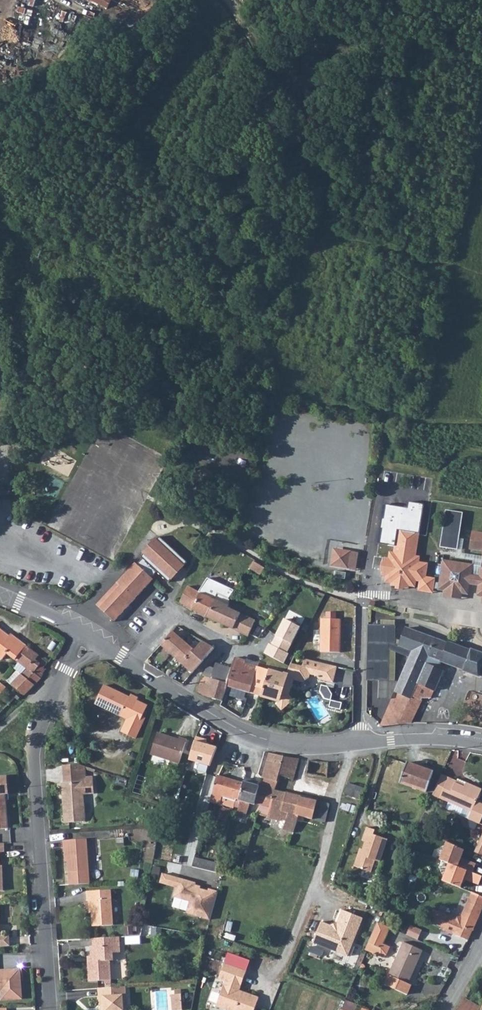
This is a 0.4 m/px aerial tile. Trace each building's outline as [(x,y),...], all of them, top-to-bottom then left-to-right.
[(197,470),(198,478),(204,482),(211,482),(210,474),(204,469),(197,470)] [(461,511),(443,509),(438,545),(455,548),(461,511)] [(413,577),(416,555),(419,534),(419,533),(398,529),(395,551),(390,550),(389,556),(386,556),(384,573),(392,574),(391,583),(393,584),(408,587),(409,577),(413,577)] [(481,551),(481,532),(473,531),(471,549),(481,551)] [(100,609),(113,622),(152,579),(151,577),(156,571),(168,582),(172,577),(170,576),(180,564),(182,566),(186,561),(159,536),(155,540),(154,538),(141,552),(143,553),(140,557),(142,558),(136,564),(135,562),(127,571),(117,582),(119,585),(98,607),(100,609)] [(349,553),(335,550),(333,564),(347,567),(349,553)] [(413,577),(416,578),(421,579),(426,579),(429,562),(420,561),(421,556),(416,555),(413,577)] [(250,566),(258,570),(262,563),(254,559),(250,566)] [(439,583),(456,586),(462,593),(464,593),(469,564),(443,560),(439,583)] [(465,593),(469,590),(470,583),(479,585),(477,593),(480,595),(481,583),(481,566),(480,576),(471,575),(473,564),(469,564),(464,593),(465,593)] [(419,593),(433,595),(436,581),(426,579),(421,579),(419,593)] [(96,604),(98,607),(119,585),(117,582),(96,604)] [(193,609),(206,615),(214,598),(211,597),(216,589),(204,582),(199,591),(201,592),(193,609)] [(439,583),(438,589),(444,590),(443,595),(461,598),(462,593),(456,586),(439,583)] [(186,605),(193,609),(201,592),(199,591),(191,587),(188,586),(180,602),(186,605)] [(206,615),(221,623),(233,628),(248,636),(249,634),(256,619),(230,606),(229,598),(217,593),(214,598),(206,615)] [(321,618),(321,652),(340,652),(340,618),(321,618)] [(268,644),(264,653),(278,660),(285,663),(299,628),(284,620),(272,645),(268,644)] [(396,626),(368,625),(367,681),(389,681),(390,650),(410,658),(413,651),(399,646),(396,644),(396,626)] [(411,699),(412,696),(421,701),(422,698),(429,697),(432,697),(443,671),(439,669),(442,661),(464,669),(463,670),(480,676),(480,675),(481,676),(481,653),(471,649),(471,650),(437,637),(436,639),(406,627),(399,646),(413,651),(410,658),(395,692),(411,699)] [(1,659),(6,653),(15,660),(25,646),(9,634),(8,636),(0,630),(0,658),(1,659)] [(161,644),(193,673),(206,658),(195,649),(201,639),(191,633),(186,642),(172,631),(161,644)] [(195,649),(206,658),(214,647),(201,639),(195,649)] [(26,668),(10,684),(23,694),(24,695),(40,678),(33,673),(39,666),(43,669),(47,663),(25,646),(15,660),(26,668)] [(226,686),(228,686),(262,696),(270,670),(245,662),(246,660),(235,656),(231,669),(227,682),(226,686)] [(292,664),(285,683),(286,684),(293,680),(294,678),(302,681),(309,677),(310,673),(317,675),(319,678),(333,683),(338,667),(306,659),(304,667),(292,664)] [(204,676),(227,682),(231,669),(216,663),(214,669),(208,666),(204,676)] [(262,696),(280,701),(285,683),(287,676),(270,670),(262,696)] [(197,694),(222,701),(226,686),(227,682),(204,676),(197,694)] [(121,731),(134,737),(140,724),(137,723),(145,705),(136,700),(137,698),(130,694),(129,697),(103,685),(94,703),(127,718),(121,731)] [(382,727),(411,724),(421,701),(412,696),(411,699),(395,692),(382,727)] [(342,708),(344,702),(332,699),(331,706),(342,708)] [(157,733),(150,755),(177,764),(185,739),(179,736),(177,740),(157,733)] [(207,739),(197,737),(190,760),(209,766),(217,747),(206,744),(207,739)] [(269,753),(262,778),(264,778),(276,782),(278,775),(283,757),(269,753)] [(283,757),(278,775),(288,778),(288,779),(290,780),(293,780),(299,759),(283,757)] [(308,760),(306,775),(327,778),(327,773),(328,763),(308,760)] [(406,762),(400,781),(426,790),(433,772),(406,762)] [(328,763),(327,773),(335,775),(339,766),(328,763)] [(86,782),(85,767),(76,764),(75,764),(61,765),(63,783),(61,784),(63,824),(85,822),(84,799),(94,798),(93,781),(86,782)] [(442,774),(433,794),(439,798),(449,777),(442,774)] [(269,807),(266,816),(279,822),(283,812),(288,814),(282,829),(292,833),(298,817),(296,816),(301,800),(301,798),(284,793),(288,779),(288,778),(278,775),(276,782),(269,807)] [(8,828),(6,794),(8,794),(7,776),(0,777),(0,829),(8,828)] [(216,776),(209,802),(219,805),(222,798),(235,802),(235,800),(238,800),(242,783),(217,776),(216,776)] [(439,798),(449,802),(463,808),(471,812),(467,818),(479,824),(481,816),(481,804),(476,801),(481,789),(467,782),(465,786),(457,782),(458,781),(449,777),(439,798)] [(242,783),(238,800),(240,801),(252,804),(254,804),(254,803),(259,804),(269,807),(276,782),(264,778),(262,787),(256,786),(244,782),(243,782),(242,783)] [(348,784),(345,795),(349,796),(360,800),(364,789),(348,784)] [(296,816),(298,817),(312,820),(313,818),(316,806),(316,802),(301,798),(301,800),(296,816)] [(240,801),(239,806),(250,810),(252,804),(240,801)] [(463,808),(449,802),(446,808),(460,815),(463,808)] [(259,804),(257,813),(263,815),(266,816),(269,807),(259,804)] [(224,805),(221,818),(228,820),(231,807),(224,805)] [(316,806),(313,818),(324,821),(328,809),(316,806)] [(357,853),(353,866),(371,871),(375,860),(380,861),(387,839),(373,834),(375,829),(366,826),(361,840),(364,841),(359,854),(357,853)] [(86,841),(62,843),(62,851),(66,851),(69,886),(90,884),(86,841)] [(464,850),(447,841),(440,860),(449,864),(473,873),(476,864),(461,858),(464,850)] [(91,850),(90,866),(96,867),(98,851),(91,850)] [(194,858),(191,867),(215,873),(218,864),(194,858)] [(442,881),(460,888),(464,879),(474,884),(476,878),(473,877),(474,874),(473,873),(449,864),(442,881)] [(474,874),(473,877),(476,878),(474,884),(479,885),(481,877),(481,876),(474,874)] [(194,883),(177,879),(172,898),(188,902),(185,913),(209,919),(217,891),(207,889),(207,891),(198,889),(199,887),(194,885),(194,883)] [(110,890),(84,892),(85,901),(89,901),(91,926),(112,925),(110,890)] [(443,932),(467,942),(471,932),(472,932),(481,909),(481,897),(472,893),(462,916),(453,918),(435,911),(429,923),(444,929),(443,932)] [(347,955),(362,917),(341,909),(336,924),(332,925),(320,921),(312,942),(347,955)] [(378,923),(376,922),(367,943),(380,949),(390,928),(385,926),(378,923)] [(411,925),(408,934),(420,938),(422,928),(411,925)] [(9,946),(9,936),(0,936),(0,946),(9,946)] [(120,937),(93,939),(93,947),(91,947),(91,962),(88,962),(89,982),(110,980),(109,961),(113,961),(113,953),(121,953),(120,937)] [(403,942),(383,985),(408,996),(411,986),(408,984),(423,951),(403,942)] [(387,955),(390,949),(382,945),(380,949),(367,943),(364,950),(380,957),(387,955)] [(222,964),(217,979),(223,981),(215,1007),(224,1009),(254,1009),(258,997),(238,991),(245,971),(242,970),(222,964)] [(0,991),(0,1000),(19,999),(18,971),(1,972),(0,973),(0,991)] [(98,988),(99,1005),(101,1005),(104,1005),(105,1009),(104,1009),(127,1009),(126,986),(98,988)] [(170,995),(171,1009),(181,1009),(180,994),(170,995)] [(460,1009),(480,1009),(481,1006),(465,999),(460,1009)] [(340,1009),(355,1009),(357,1006),(344,1001),(340,1009)]
